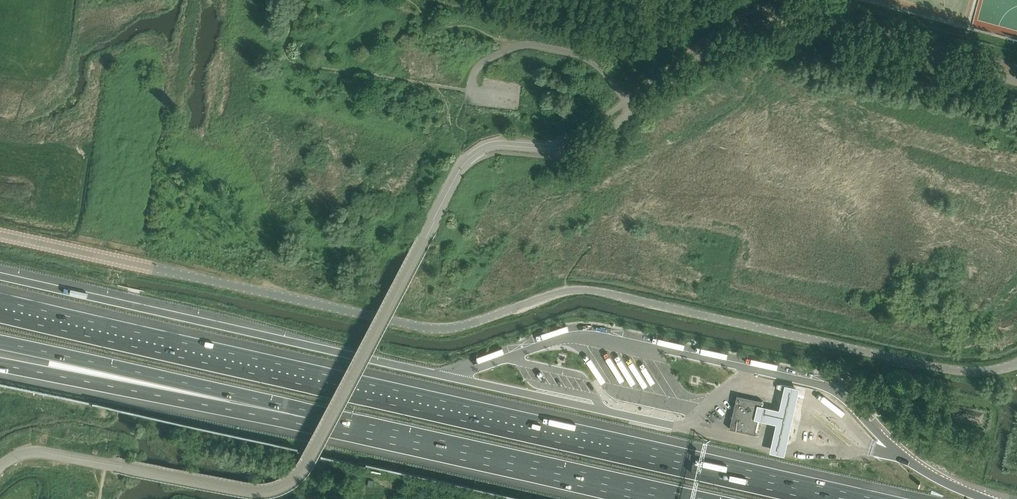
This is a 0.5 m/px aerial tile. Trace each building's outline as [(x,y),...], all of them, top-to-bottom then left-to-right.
[(727,276),(728,270),(710,267),(709,273),(727,276)] [(683,368),(681,373),(705,382),(707,377),(683,368)] [(665,383),(663,387),(686,400),(688,396),(665,383)] [(781,412),(763,408),(760,420),(760,422),(777,426),(770,455),(788,460),(804,390),(787,386),(781,412)] [(760,422),(760,420),(763,408),(764,406),(757,404),(759,397),(745,394),(738,426),(758,430),(760,422)]
